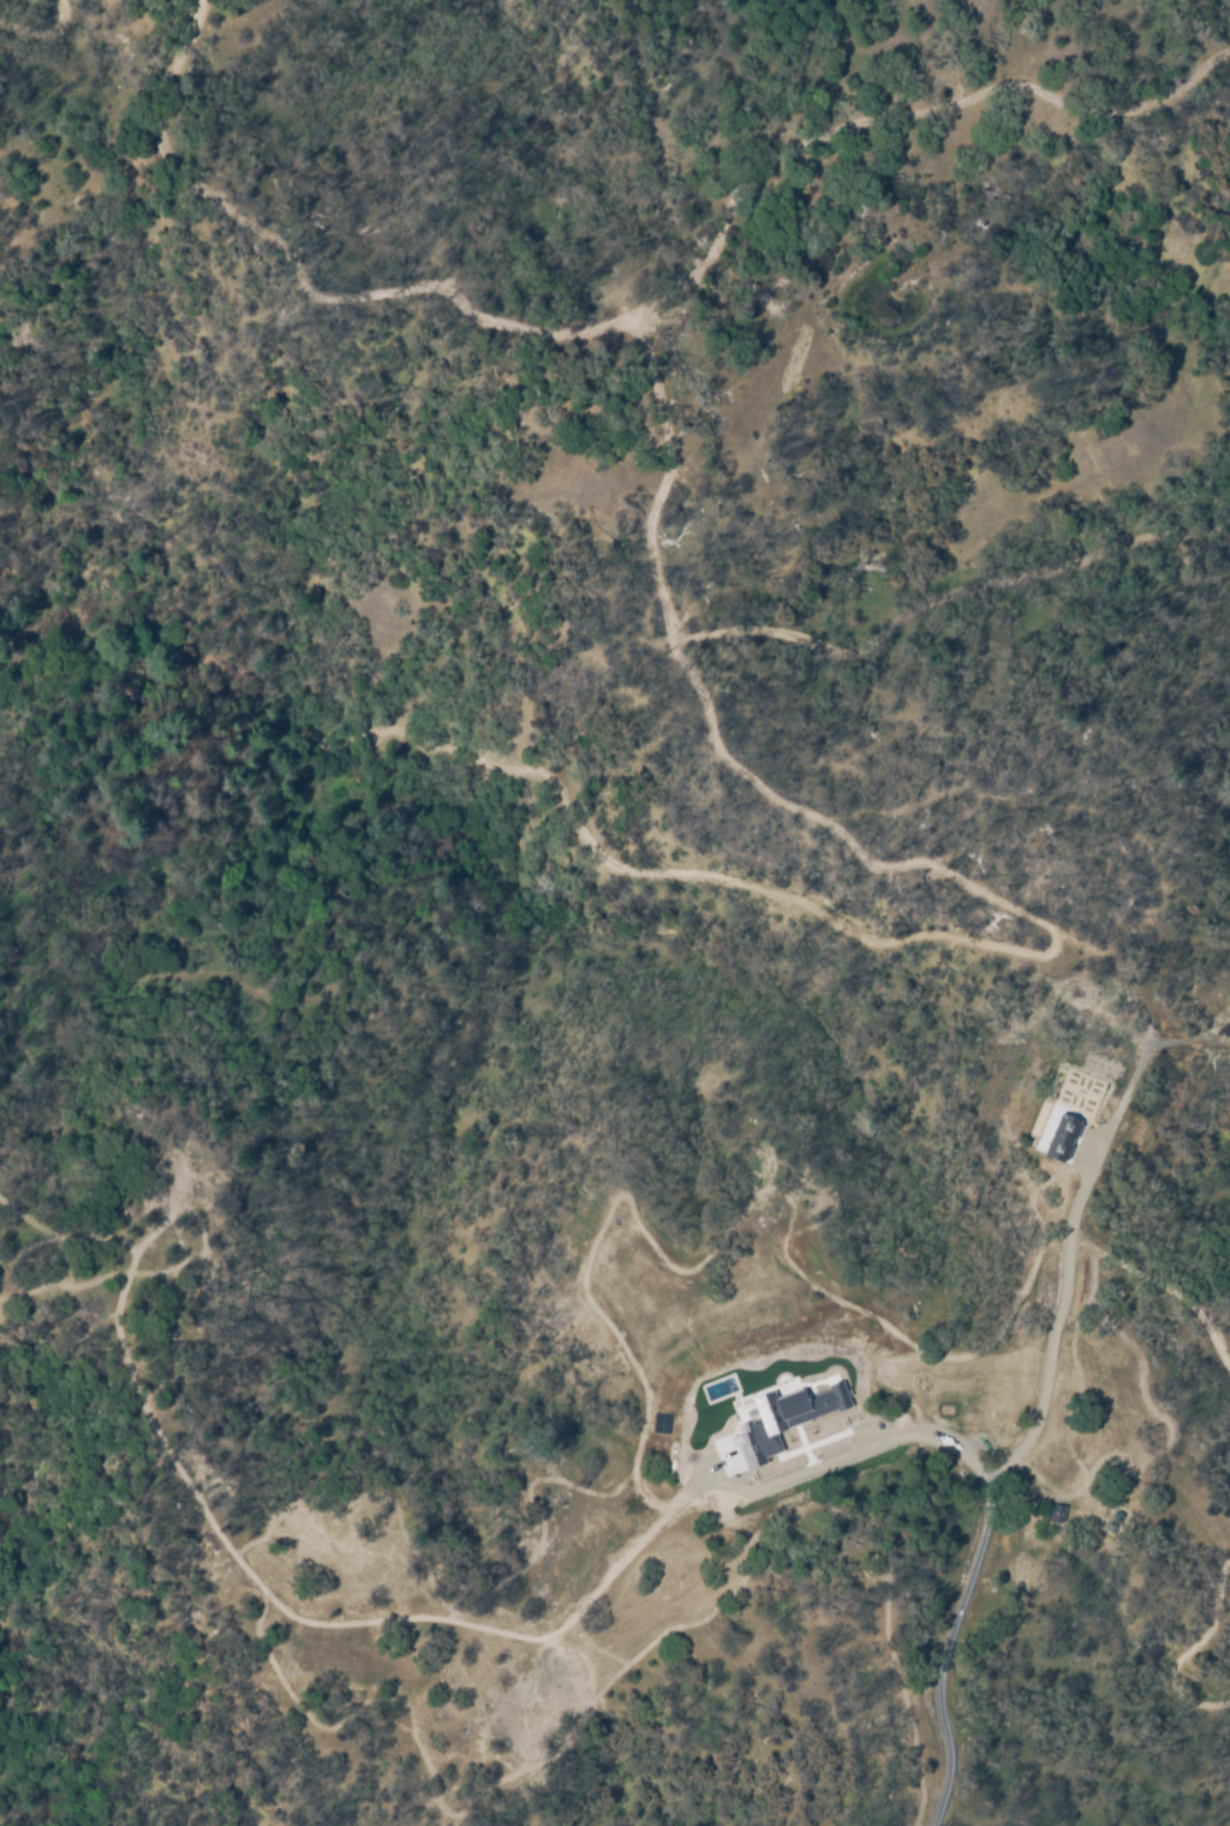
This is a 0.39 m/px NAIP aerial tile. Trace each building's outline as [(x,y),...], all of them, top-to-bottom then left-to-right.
[(1039,1156),(1064,1166),(1081,1123),(1056,1113),(1039,1156)] [(848,1408),(841,1384),(803,1396),(801,1390),(772,1399),(770,1392),(749,1398),(755,1419),(737,1425),(739,1433),(713,1441),(723,1478),(764,1465),(762,1457),(780,1452),(773,1431),(848,1408)]
